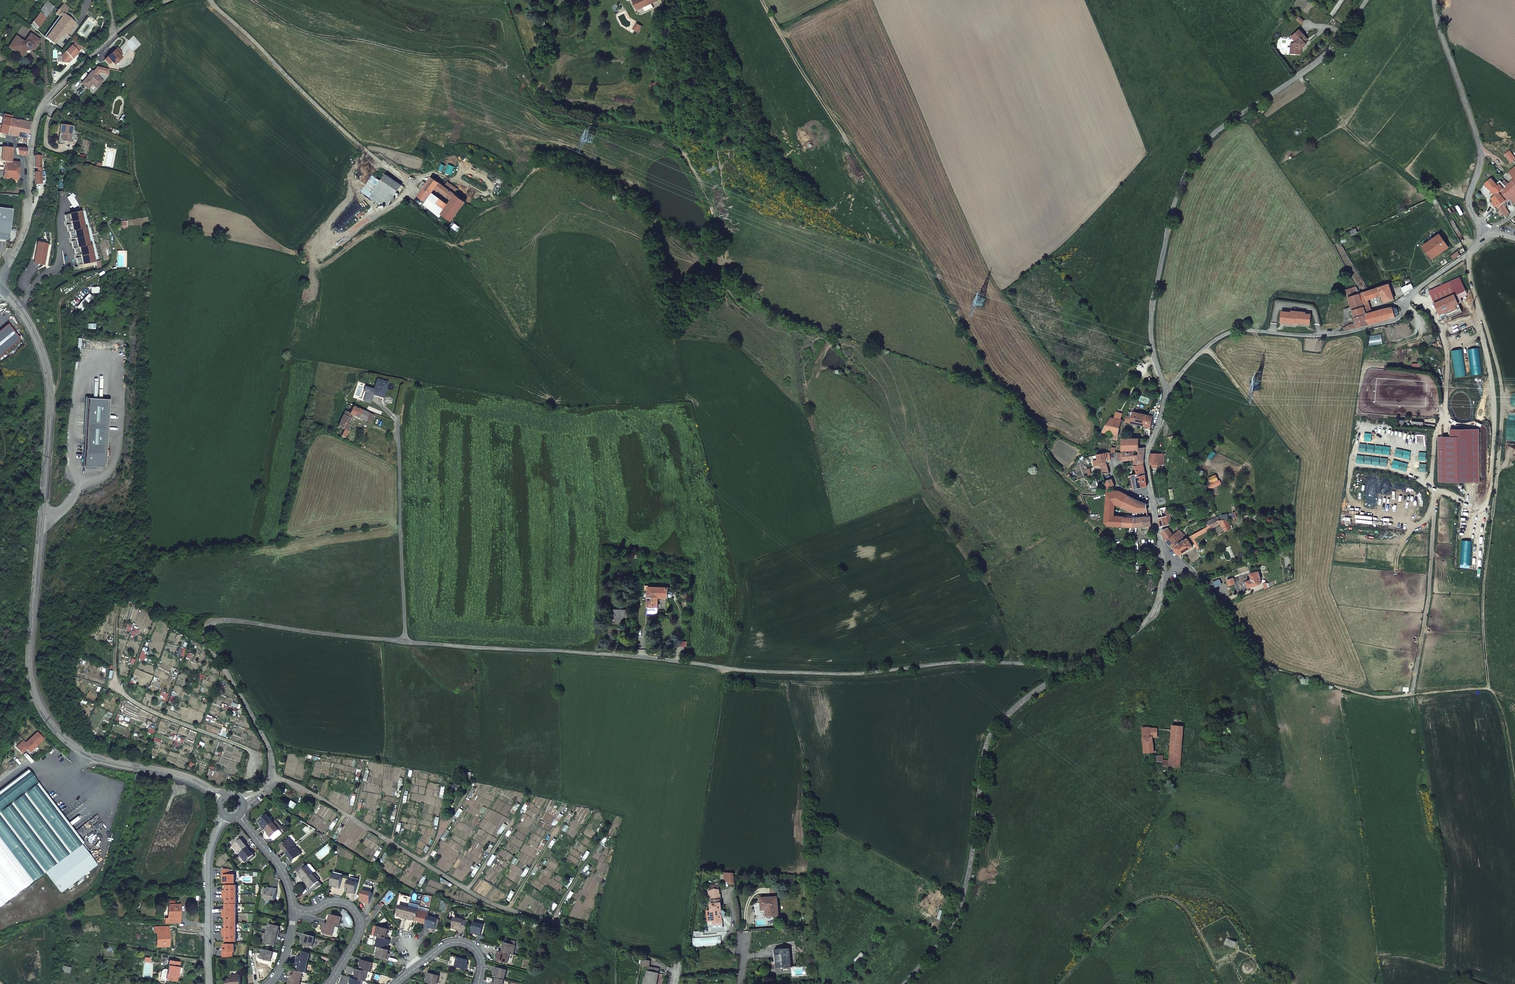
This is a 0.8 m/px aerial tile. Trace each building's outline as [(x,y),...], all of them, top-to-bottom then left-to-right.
[(657,0),(635,0),(633,1),(638,9),(657,0)] [(54,7),(47,1),(39,13),(45,18),(54,7)] [(56,13),(61,17),(63,14),(64,15),(69,9),(64,5),(56,13)] [(39,13),(31,23),(31,24),(37,29),(45,18),(39,13)] [(61,17),(46,37),(54,44),(63,32),(67,35),(75,23),(64,15),(63,14),(61,17)] [(1305,37),(1299,30),(1292,36),(1296,42),(1294,44),(1291,43),(1291,51),(1294,51),(1293,54),(1300,54),(1301,49),(1304,46),(1302,44),(1305,42),(1306,40),(1304,38),(1305,37)] [(34,38),(35,37),(31,34),(25,43),(19,39),(14,47),(21,52),(25,47),(25,48),(26,48),(27,49),(28,49),(30,49),(32,48),(34,49),(39,41),(34,38)] [(76,42),(72,45),(78,52),(83,47),(76,42)] [(72,45),(61,56),(61,63),(68,63),(78,52),(72,45)] [(114,65),(121,58),(121,57),(119,56),(121,54),(121,53),(120,52),(119,50),(113,55),(111,53),(104,60),(109,64),(111,62),(114,65)] [(109,69),(97,67),(92,72),(81,84),(87,89),(92,84),(96,88),(102,81),(97,77),(100,74),(108,75),(109,69)] [(0,115),(0,117),(2,117),(0,129),(0,133),(7,134),(9,118),(10,115),(1,114),(0,115)] [(9,118),(7,134),(17,136),(27,138),(31,122),(9,118)] [(73,127),(61,125),(60,134),(63,134),(62,141),(71,142),(73,127)] [(14,171),(15,162),(10,162),(12,148),(4,147),(2,147),(1,161),(5,161),(4,167),(0,167),(0,177),(18,179),(18,171),(14,171)] [(1514,160),(1514,158),(1510,151),(1504,155),(1511,163),(1514,160)] [(402,185),(380,170),(375,177),(372,176),(362,192),(385,209),(402,185)] [(451,221),(465,202),(454,194),(444,186),(432,177),(417,197),(420,199),(424,202),(425,201),(433,189),(437,192),(438,191),(451,200),(447,206),(436,198),(434,202),(444,210),(441,214),(442,214),(451,221)] [(1506,218),(1509,213),(1503,204),(1512,196),(1514,199),(1514,200),(1513,202),(1514,205),(1514,187),(1511,182),(1508,185),(1502,190),(1501,189),(1499,186),(1497,187),(1491,180),(1485,185),(1491,193),(1492,192),(1493,194),(1492,194),(1495,197),(1491,200),(1494,203),(1495,205),(1506,218)] [(444,186),(454,194),(457,190),(447,182),(444,186)] [(439,217),(442,214),(441,214),(431,206),(428,209),(439,217)] [(81,212),(65,215),(68,232),(69,232),(73,249),(74,248),(78,265),(94,262),(91,245),(89,245),(86,228),(84,229),(81,212)] [(451,226),(459,232),(461,229),(453,223),(451,226)] [(1439,236),(1422,247),(1431,260),(1447,249),(1439,236)] [(38,242),(34,260),(44,261),(48,244),(38,242)] [(1451,256),(1454,260),(1466,252),(1463,247),(1451,256)] [(1442,321),(1462,313),(1454,296),(1466,291),(1460,278),(1449,283),(1430,292),(1435,303),(1442,321)] [(1401,288),(1405,295),(1414,289),(1411,283),(1401,288)] [(1384,303),(1394,299),(1389,284),(1379,287),(1381,295),(1384,303)] [(1355,287),(1346,290),(1357,323),(1358,327),(1368,324),(1364,314),(1366,314),(1364,307),(1362,302),(1360,294),(1356,287),(1355,287)] [(1381,295),(1379,287),(1369,290),(1360,294),(1362,302),(1381,295)] [(1364,314),(1368,324),(1395,317),(1392,308),(1372,312),(1366,314),(1364,314)] [(1282,311),(1281,322),(1295,324),(1296,323),(1310,324),(1311,314),(1305,314),(1291,312),(1282,311)] [(9,324),(0,331),(0,356),(21,339),(9,324)] [(387,382),(377,379),(372,394),(382,397),(387,382)] [(86,398),(82,466),(105,467),(109,399),(86,398)] [(351,415),(365,421),(370,423),(373,415),(352,407),(349,413),(348,414),(351,415)] [(349,419),(351,415),(348,414),(349,413),(345,411),(338,426),(344,429),(346,430),(347,428),(349,424),(348,423),(350,419),(349,419)] [(1140,433),(1145,434),(1144,426),(1147,415),(1133,411),(1132,417),(1127,416),(1125,422),(1139,426),(1140,433)] [(1153,416),(1148,415),(1147,415),(1144,426),(1150,428),(1153,416)] [(1111,418),(1102,433),(1113,435),(1118,436),(1121,421),(1111,418)] [(1138,450),(1138,448),(1139,445),(1139,439),(1123,438),(1123,437),(1121,437),(1122,451),(1138,450)] [(1143,455),(1144,448),(1138,448),(1138,450),(1138,455),(1134,455),(1134,460),(1133,460),(1134,466),(1137,474),(1138,477),(1145,475),(1143,463),(1143,455)] [(1123,460),(1123,461),(1133,460),(1134,460),(1134,455),(1134,452),(1117,453),(1118,460),(1123,460)] [(1100,466),(1102,474),(1110,473),(1109,473),(1107,466),(1106,462),(1105,458),(1107,458),(1110,457),(1109,453),(1097,455),(1098,462),(1094,463),(1095,467),(1100,466)] [(1164,465),(1164,455),(1150,454),(1149,464),(1152,464),(1152,467),(1158,468),(1158,464),(1164,465)] [(1147,487),(1145,475),(1138,477),(1137,474),(1131,476),(1133,489),(1147,487)] [(1114,485),(1112,479),(1104,482),(1106,489),(1114,485)] [(1122,508),(1127,495),(1119,492),(1116,491),(1108,493),(1107,517),(1113,517),(1114,505),(1122,508)] [(1146,504),(1127,495),(1122,508),(1135,513),(1147,511),(1146,504)] [(1166,508),(1157,509),(1161,527),(1169,525),(1167,516),(1170,516),(1172,515),(1171,514),(1170,514),(1169,509),(1166,509),(1166,508)] [(1135,518),(1113,517),(1113,525),(1133,527),(1135,518)] [(1151,526),(1150,517),(1135,518),(1133,527),(1151,526)] [(1208,526),(1219,520),(1216,517),(1208,521),(1209,524),(1207,524),(1208,526)] [(1231,529),(1228,519),(1223,519),(1219,520),(1208,526),(1192,535),(1194,538),(1220,524),(1225,531),(1231,529)] [(1162,532),(1167,541),(1173,535),(1168,528),(1164,529),(1162,532)] [(1167,541),(1173,547),(1178,543),(1182,541),(1179,537),(1180,536),(1177,532),(1173,535),(1167,541)] [(1198,546),(1192,535),(1189,537),(1196,547),(1198,546)] [(1173,547),(1180,554),(1185,549),(1186,551),(1192,547),(1187,538),(1182,541),(1178,543),(1173,547)] [(1148,553),(1151,553),(1150,540),(1141,541),(1141,553),(1148,553)] [(1246,581),(1247,586),(1248,587),(1260,584),(1259,581),(1261,580),(1258,571),(1250,574),(1251,579),(1246,581)] [(648,608),(658,608),(658,602),(658,598),(660,598),(668,598),(668,597),(668,591),(668,588),(649,587),(649,586),(645,586),(644,597),(648,597),(647,608),(648,608)] [(628,620),(628,610),(613,610),(613,620),(616,620),(622,620),(628,620)] [(1170,756),(1181,757),(1183,727),(1172,726),(1170,756)] [(1142,728),(1144,754),(1154,753),(1152,737),(1151,736),(1151,728),(1142,728)] [(45,739),(37,731),(23,744),(28,749),(31,752),(45,739)] [(23,753),(28,749),(23,744),(22,742),(17,747),(23,753)] [(1163,766),(1169,767),(1169,761),(1163,760),(1163,756),(1153,756),(1154,763),(1160,762),(1163,763),(1163,766)] [(1169,767),(1180,768),(1181,757),(1170,756),(1169,761),(1169,767)] [(1,811),(14,801),(26,792),(39,782),(29,769),(0,790),(0,812),(1,811)] [(39,782),(26,792),(72,852),(82,844),(84,842),(76,831),(65,817),(45,790),(39,782)] [(72,852),(26,792),(14,801),(59,861),(72,852)] [(59,861),(14,801),(1,811),(46,871),(59,861)] [(46,871),(1,811),(0,812),(0,836),(34,880),(46,871)] [(261,826),(264,830),(265,829),(273,822),(267,815),(259,822),(262,825),(261,826)] [(282,828),(276,820),(273,822),(280,830),(282,828)] [(280,830),(273,822),(265,829),(268,833),(267,834),(271,838),(280,830)] [(0,836),(0,862),(21,890),(34,880),(0,836)] [(239,854),(248,847),(245,843),(244,843),(240,837),(237,840),(239,842),(233,847),(239,854)] [(287,853),(295,847),(289,839),(281,846),(284,849),(283,850),(286,854),(287,853)] [(97,864),(82,844),(72,852),(59,861),(46,871),(61,891),(97,864)] [(252,851),(248,847),(239,854),(245,862),(254,855),(251,851),(252,851)] [(302,854),(295,847),(287,853),(290,857),(289,858),(292,862),(302,854)] [(0,862),(0,890),(7,900),(21,890),(0,862)] [(307,867),(313,874),(316,872),(311,865),(309,864),(307,867)] [(305,881),(313,874),(307,867),(307,866),(302,870),(298,873),(301,877),(300,877),(304,882),(305,881)] [(319,882),(313,874),(305,881),(308,885),(307,885),(310,889),(319,882)] [(333,875),(331,885),(330,885),(335,886),(335,888),(340,889),(343,878),(342,878),(333,875)] [(216,879),(214,879),(214,894),(234,894),(234,901),(252,901),(251,883),(224,884),(223,879),(220,879),(220,876),(216,876),(216,879)] [(358,883),(348,881),(346,891),(350,892),(350,893),(355,895),(358,883)] [(319,882),(310,889),(313,892),(322,885),(319,882)] [(272,889),(267,888),(265,899),(275,900),(277,889),(272,888),(272,889)] [(372,893),(363,890),(360,901),(365,902),(365,903),(369,904),(372,893)] [(711,891),(712,905),(721,904),(720,890),(711,891)] [(766,904),(766,910),(767,916),(778,915),(777,897),(761,898),(761,904),(766,904)] [(181,924),(181,903),(168,903),(168,918),(165,918),(164,923),(181,924)] [(711,905),(712,921),(723,920),(722,915),(724,915),(726,912),(723,910),(722,910),(721,904),(712,905),(711,905)] [(401,918),(406,920),(409,908),(400,906),(397,916),(401,917),(401,918)] [(416,921),(419,910),(409,908),(406,920),(411,921),(411,919),(416,921)] [(429,913),(419,910),(416,921),(421,922),(421,923),(426,925),(428,916),(429,913)] [(336,926),(339,927),(342,917),(331,915),(330,919),(328,919),(327,924),(336,926)] [(426,925),(425,928),(430,929),(430,928),(435,929),(435,928),(437,919),(428,916),(426,925)] [(456,930),(465,932),(468,921),(455,917),(452,928),(456,929),(456,930)] [(483,925),(474,922),(471,932),(476,933),(475,935),(481,936),(483,925)] [(327,924),(324,923),(323,928),(324,928),(323,933),(333,936),(336,926),(327,924)] [(270,924),(267,934),(279,937),(280,932),(279,932),(280,927),(270,924)] [(170,947),(169,926),(154,926),(154,932),(157,932),(157,947),(170,947)] [(379,937),(387,939),(389,934),(387,934),(389,929),(378,927),(376,936),(377,936),(379,937)] [(279,937),(267,934),(264,943),(275,946),(276,941),(277,942),(279,937)] [(315,938),(304,935),(303,939),(304,940),(302,945),(313,947),(315,938)] [(389,945),(391,940),(387,939),(379,937),(377,946),(377,947),(379,948),(387,950),(388,945),(389,945)] [(1236,942),(1227,939),(1225,944),(1233,948),(1236,942)] [(509,954),(513,955),(515,945),(505,943),(504,947),(503,947),(501,952),(509,954)] [(388,955),(389,950),(387,950),(379,948),(376,957),(387,960),(389,955),(388,955)] [(274,952),(263,949),(261,954),(257,953),(256,959),(256,960),(256,961),(258,963),(268,965),(269,961),(271,962),(272,957),(273,957),(274,952)] [(778,967),(783,967),(791,967),(790,949),(777,950),(778,967)] [(497,961),(507,964),(509,954),(501,952),(498,951),(497,956),(498,957),(497,961)] [(299,956),(297,961),(308,963),(310,954),(303,952),(302,957),(299,956)] [(467,964),(468,960),(457,957),(455,967),(467,970),(468,965),(467,964)] [(169,960),(168,969),(165,968),(163,969),(161,971),(160,977),(161,980),(163,981),(166,981),(167,980),(177,981),(178,974),(182,974),(182,967),(180,967),(181,962),(169,960)] [(370,972),(372,963),(361,960),(360,965),(361,965),(359,970),(367,972),(370,972)] [(298,971),(303,972),(305,973),(308,963),(297,961),(296,966),(299,967),(298,971)] [(63,965),(62,971),(70,973),(72,967),(63,965)] [(504,980),(507,970),(495,967),(494,972),(495,972),(494,977),(497,978),(504,980)] [(367,972),(359,970),(356,969),(355,974),(356,974),(355,979),(363,981),(365,981),(367,972)] [(290,979),(300,982),(303,972),(298,971),(296,970),(295,972),(294,975),(291,974),(290,979)] [(659,974),(648,971),(647,978),(645,983),(657,983),(659,974)] [(431,983),(437,983),(439,976),(427,973),(426,978),(427,978),(426,983),(431,983)] [(231,976),(231,979),(226,979),(226,983),(241,983),(240,975),(231,976)]
